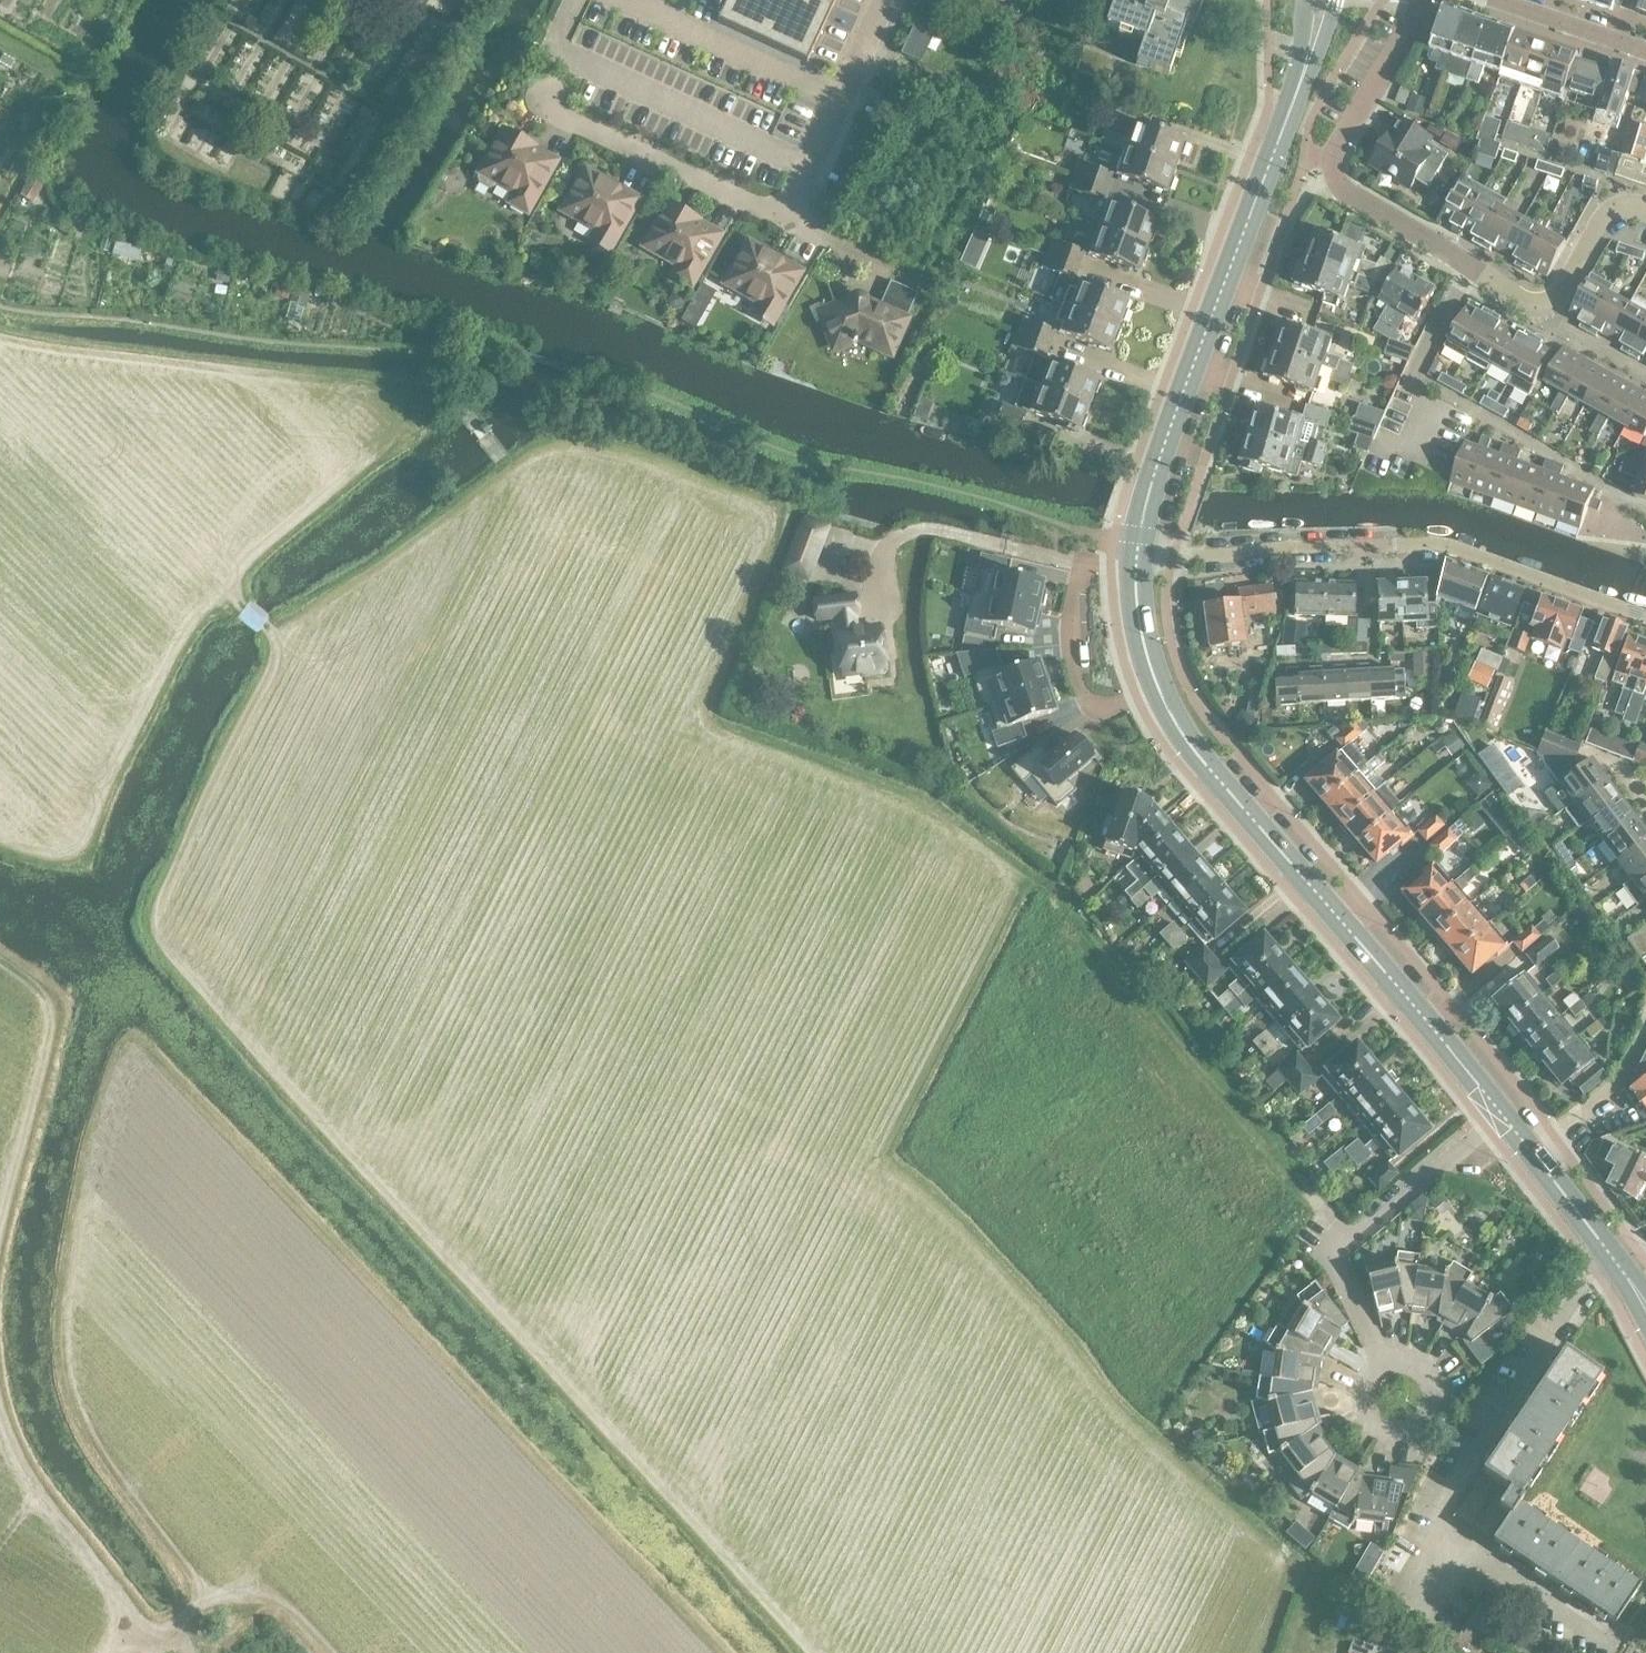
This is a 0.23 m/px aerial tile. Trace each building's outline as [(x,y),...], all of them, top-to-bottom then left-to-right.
[(717,20),(806,62),(835,0),(727,0),(717,20)] [(934,49),(955,58),(959,47),(939,38),(952,8),(965,14),(971,14),(975,10),(979,0),(924,0),(901,53),(920,61),(925,48),(933,51),(934,49)] [(1096,0),(1065,0),(1065,1),(1091,12),(1096,0)] [(1194,19),(1201,0),(1114,0),(1105,25),(1144,39),(1136,62),(1168,73),(1187,18),(1194,21),(1194,19)] [(1612,8),(1615,0),(1587,0),(1612,8)] [(1638,13),(1645,16),(1645,0),(1643,0),(1638,13)] [(1444,11),(1431,48),(1428,56),(1430,60),(1438,63),(1436,69),(1448,73),(1466,18),(1444,11)] [(1466,18),(1448,73),(1469,80),(1488,26),(1466,18)] [(1488,26),(1469,80),(1479,84),(1485,66),(1502,72),(1515,34),(1488,26)] [(1521,85),(1536,41),(1515,34),(1502,72),(1500,78),(1521,85)] [(1536,41),(1521,85),(1542,92),(1556,48),(1536,41)] [(1083,46),(1074,73),(1086,77),(1095,50),(1083,46)] [(1565,88),(1567,89),(1576,60),(1578,55),(1556,48),(1542,92),(1562,99),(1565,88)] [(1110,55),(1095,50),(1086,77),(1101,82),(1110,55)] [(1101,82),(1114,86),(1122,59),(1110,55),(1101,82)] [(1114,86),(1126,90),(1135,64),(1122,59),(1114,86)] [(1618,129),(1636,71),(1637,69),(1614,62),(1611,71),(1576,60),(1567,89),(1601,100),(1594,121),(1618,129)] [(899,97),(880,88),(874,100),(894,109),(899,97)] [(1412,92),(1410,105),(1426,107),(1428,94),(1412,92)] [(1496,141),(1498,135),(1502,121),(1485,116),(1478,135),(1496,141)] [(1411,191),(1418,179),(1430,187),(1450,154),(1427,140),(1430,136),(1404,120),(1394,135),(1391,133),(1370,166),(1411,191)] [(1105,130),(1102,140),(1101,142),(1127,151),(1128,149),(1174,165),(1178,153),(1182,155),(1187,142),(1183,141),(1183,138),(1137,122),(1131,139),(1105,130)] [(1632,123),(1622,154),(1616,177),(1645,187),(1645,128),(1632,123)] [(1524,146),(1529,132),(1505,124),(1501,138),(1524,146)] [(503,130),(480,171),(478,177),(479,183),(489,188),(496,187),(499,182),(516,191),(511,201),(527,210),(556,160),(503,130)] [(1463,140),(1448,131),(1441,142),(1456,151),(1463,140)] [(1529,132),(1524,146),(1544,153),(1549,139),(1529,132)] [(1496,160),(1499,149),(1502,143),(1496,141),(1478,135),(1477,139),(1481,140),(1476,153),(1496,160)] [(1595,170),(1616,177),(1622,154),(1602,148),(1595,170)] [(1128,149),(1127,151),(1119,175),(1165,191),(1166,188),(1170,190),(1175,177),(1170,176),(1174,165),(1128,149)] [(1516,163),(1519,154),(1505,149),(1502,158),(1516,163)] [(1548,174),(1551,164),(1539,160),(1535,169),(1548,174)] [(1075,175),(1107,186),(1112,173),(1079,162),(1075,175)] [(1551,164),(1548,174),(1562,178),(1565,169),(1551,164)] [(585,169),(562,209),(598,229),(593,239),(609,249),(638,198),(585,169)] [(1093,208),(1103,211),(1106,212),(1100,228),(1146,245),(1148,241),(1152,242),(1156,230),(1152,228),(1156,218),(1103,200),(1107,186),(1075,175),(1070,189),(1096,198),(1093,208)] [(1441,217),(1441,218),(1454,225),(1452,230),(1461,235),(1464,230),(1462,229),(1486,187),(1465,175),(1441,217)] [(1583,185),(1596,190),(1599,180),(1586,176),(1583,185)] [(1480,246),(1502,207),(1507,199),(1486,187),(1462,229),(1464,230),(1475,236),(1472,241),(1480,246)] [(667,204),(644,244),(680,265),(674,274),(691,284),(719,234),(667,204)] [(1502,207),(1480,246),(1490,251),(1493,246),(1504,252),(1523,219),(1502,207)] [(1541,215),(1535,225),(1523,219),(1504,252),(1517,259),(1514,264),(1522,269),(1544,230),(1545,231),(1550,221),(1541,215)] [(963,260),(980,265),(989,232),(972,228),(963,260)] [(1146,245),(1100,228),(1094,244),(1092,243),(1088,254),(1137,271),(1141,261),(1145,262),(1149,250),(1145,248),(1146,245)] [(1370,279),(1382,286),(1394,265),(1382,258),(1377,265),(1361,259),(1365,248),(1341,239),(1342,236),(1320,228),(1309,257),(1359,274),(1359,275),(1370,279)] [(1566,243),(1545,231),(1544,230),(1522,269),(1532,274),(1535,269),(1548,276),(1566,243)] [(1047,253),(1079,265),(1084,251),(1052,239),(1047,253)] [(761,302),(755,311),(772,321),(800,271),(748,241),(725,282),(761,302)] [(1616,252),(1629,256),(1632,246),(1619,242),(1616,252)] [(1643,260),(1645,251),(1632,246),(1629,256),(1643,260)] [(1079,265),(1047,253),(1042,266),(1061,273),(1074,278),(1079,265)] [(1359,274),(1309,257),(1306,265),(1303,264),(1297,280),(1300,281),(1299,285),(1326,294),(1323,302),(1337,307),(1339,299),(1343,301),(1349,285),(1377,295),(1382,286),(1370,279),(1359,275),(1359,274)] [(1383,334),(1417,278),(1397,266),(1379,297),(1390,304),(1375,329),(1383,334)] [(1063,303),(1118,325),(1119,320),(1123,322),(1128,310),(1124,308),(1128,298),(1079,279),(1079,280),(1074,278),(1061,273),(1051,299),(1063,303)] [(1593,273),(1588,281),(1569,315),(1581,322),(1578,327),(1587,332),(1609,292),(1614,285),(1593,273)] [(1391,339),(1399,341),(1402,336),(1396,332),(1407,314),(1419,321),(1437,290),(1417,278),(1383,334),(1391,339)] [(879,307),(865,300),(865,299),(865,298),(864,296),(863,295),(862,294),(860,294),(859,293),(858,294),(856,294),(855,295),(854,296),(853,297),(853,298),(853,300),(827,308),(829,314),(829,317),(828,318),(828,320),(828,322),(828,323),(829,325),(829,327),(830,328),(830,330),(831,331),(832,332),(834,334),(836,336),(838,342),(851,338),(852,341),(859,338),(873,344),(875,350),(883,353),(889,351),(890,352),(917,292),(891,280),(879,307)] [(701,281),(682,318),(697,325),(716,288),(701,281)] [(1596,337),(1599,331),(1611,338),(1630,304),(1609,292),(1587,332),(1596,337)] [(1636,294),(1631,304),(1630,304),(1611,338),(1623,345),(1620,350),(1629,355),(1645,324),(1645,300),(1636,294)] [(1118,325),(1063,303),(1056,320),(1063,322),(1059,332),(1108,350),(1112,340),(1116,342),(1121,329),(1116,328),(1118,325)] [(1446,347),(1467,359),(1493,311),(1484,307),(1482,311),(1470,304),(1446,347)] [(1467,359),(1487,370),(1488,370),(1492,362),(1491,362),(1510,328),(1498,321),(1501,316),(1493,311),(1467,359)] [(1023,318),(1018,331),(1050,344),(1055,330),(1023,318)] [(1342,358),(1327,353),(1332,339),(1329,337),(1328,334),(1319,330),(1315,333),(1287,323),(1286,326),(1283,325),(1278,338),(1281,339),(1277,351),(1323,366),(1335,370),(1351,375),(1355,364),(1341,360),(1342,358)] [(1629,355),(1638,360),(1641,355),(1645,358),(1645,324),(1629,355)] [(1523,335),(1510,328),(1491,362),(1492,362),(1512,373),(1534,334),(1526,330),(1523,335)] [(1018,331),(1013,345),(1045,357),(1050,344),(1018,331)] [(1543,339),(1534,334),(1512,373),(1535,385),(1553,352),(1540,344),(1543,339)] [(1399,341),(1391,339),(1385,354),(1409,362),(1416,347),(1399,341)] [(926,364),(932,350),(919,345),(913,359),(926,364)] [(1584,358),(1564,347),(1545,381),(1561,390),(1565,392),(1584,358)] [(1314,392),(1323,366),(1277,351),(1274,361),(1270,360),(1266,373),(1269,374),(1268,377),(1297,387),(1298,390),(1307,393),(1310,391),(1314,392)] [(1604,370),(1584,358),(1565,392),(1561,390),(1556,399),(1564,403),(1569,394),(1585,403),(1604,370)] [(1042,385),(1088,403),(1092,392),(1096,393),(1101,381),(1097,379),(1098,377),(1052,359),(1046,374),(1021,364),(1016,375),(1029,380),(1029,381),(1041,386),(1042,385)] [(1436,359),(1430,372),(1435,374),(1441,362),(1436,359)] [(1347,386),(1351,375),(1335,370),(1332,380),(1347,386)] [(1585,403),(1601,412),(1605,414),(1624,381),(1604,370),(1585,403)] [(1451,387),(1455,379),(1443,372),(1439,381),(1451,387)] [(1026,389),(1029,381),(1029,380),(1016,375),(1013,384),(1026,389)] [(1455,379),(1451,387),(1462,394),(1467,386),(1455,379)] [(1624,381),(1605,414),(1601,412),(1596,422),(1604,426),(1609,417),(1627,426),(1645,393),(1624,381)] [(1042,385),(1041,386),(1042,386),(1032,412),(1059,422),(1058,426),(1076,433),(1079,426),(1083,428),(1088,415),(1084,414),(1088,403),(1042,385)] [(1627,426),(1645,437),(1645,393),(1627,426)] [(1492,410),(1496,402),(1485,396),(1481,404),(1492,410)] [(1564,403),(1556,399),(1551,409),(1559,414),(1564,403)] [(996,417),(1020,428),(1026,413),(1002,402),(996,417)] [(1496,402),(1492,410),(1505,417),(1509,409),(1496,402)] [(1380,427),(1386,412),(1362,404),(1356,416),(1355,416),(1354,418),(1380,427)] [(1251,433),(1326,456),(1329,445),(1315,441),(1316,438),(1304,435),(1307,424),(1303,423),(1304,420),(1301,419),(1300,415),(1291,412),(1288,415),(1259,407),(1258,409),(1255,409),(1251,422),(1254,423),(1251,433)] [(1374,439),(1380,427),(1354,418),(1350,431),(1374,439)] [(1604,426),(1596,422),(1590,431),(1598,436),(1604,426)] [(1340,443),(1345,445),(1368,453),(1374,439),(1350,431),(1345,429),(1340,443)] [(1326,456),(1251,433),(1250,438),(1247,437),(1243,450),(1246,451),(1243,460),(1288,474),(1298,477),(1303,462),(1323,468),(1326,456)] [(1451,481),(1452,481),(1473,489),(1488,449),(1491,439),(1483,436),(1479,446),(1466,441),(1451,481)] [(1500,454),(1488,449),(1473,489),(1495,497),(1513,447),(1504,444),(1500,454)] [(1521,450),(1513,447),(1495,497),(1516,505),(1530,465),(1518,460),(1521,450)] [(1543,469),(1530,465),(1516,505),(1537,512),(1555,462),(1547,459),(1543,469)] [(1564,465),(1555,462),(1537,512),(1558,520),(1572,480),(1560,476),(1564,465)] [(1634,466),(1623,462),(1620,471),(1631,475),(1634,466)] [(1636,495),(1636,496),(1645,499),(1645,475),(1642,474),(1644,469),(1634,466),(1631,475),(1641,478),(1636,495)] [(1602,502),(1596,499),(1592,498),(1596,489),(1572,480),(1558,520),(1581,528),(1588,507),(1598,510),(1602,502)] [(825,542),(830,529),(801,518),(796,531),(825,542)] [(1038,599),(1039,595),(1043,596),(1046,583),(1041,582),(1043,573),(1008,565),(1011,552),(981,546),(978,559),(984,560),(979,586),(1038,599)] [(1444,559),(1442,568),(1435,597),(1457,605),(1453,615),(1471,621),(1488,575),(1444,559)] [(1509,624),(1522,589),(1522,588),(1491,577),(1477,614),(1508,626),(1509,624)] [(1323,615),(1325,581),(1296,580),(1294,614),(1323,615)] [(1355,583),(1325,581),(1323,615),(1354,617),(1355,583)] [(1401,582),(1402,622),(1416,622),(1416,629),(1440,628),(1439,607),(1434,602),(1425,603),(1424,581),(1401,582)] [(1377,583),(1379,623),(1402,622),(1401,582),(1377,583)] [(1203,604),(1210,649),(1247,643),(1243,615),(1276,611),(1272,584),(1238,589),(1239,599),(1203,604)] [(1034,615),(1039,616),(1042,603),(1037,602),(1038,599),(979,586),(973,612),(967,611),(964,624),(995,630),(997,617),(1032,625),(1034,615)] [(837,617),(844,678),(861,675),(861,674),(884,672),(878,628),(857,630),(855,617),(857,617),(854,595),(815,600),(818,619),(837,617)] [(1541,595),(1536,607),(1523,602),(1519,614),(1532,619),(1530,625),(1536,627),(1532,638),(1562,650),(1566,639),(1571,641),(1567,649),(1580,654),(1582,649),(1593,622),(1580,617),(1583,610),(1541,595)] [(1627,626),(1603,617),(1591,649),(1603,654),(1594,679),(1595,679),(1592,688),(1601,692),(1604,682),(1605,683),(1614,658),(1615,658),(1627,626)] [(1283,642),(1304,645),(1307,622),(1285,619),(1283,642)] [(1366,621),(1354,620),(1348,620),(1347,641),(1365,642),(1366,621)] [(1505,646),(1524,653),(1530,635),(1513,628),(1505,646)] [(1611,683),(1621,687),(1620,689),(1622,690),(1614,713),(1622,715),(1621,717),(1623,718),(1645,653),(1645,642),(1627,636),(1614,672),(1611,683)] [(1379,638),(1380,654),(1389,653),(1388,638),(1379,638)] [(1329,644),(1329,654),(1347,653),(1346,643),(1329,644)] [(1346,643),(1347,653),(1366,653),(1365,643),(1346,643)] [(1311,645),(1311,655),(1329,654),(1329,644),(1311,645)] [(1294,655),(1293,645),(1275,646),(1276,656),(1294,655)] [(1293,645),(1294,655),(1311,655),(1311,645),(1293,645)] [(1476,661),(1496,670),(1502,657),(1481,648),(1476,661)] [(1413,676),(1433,676),(1432,652),(1412,653),(1413,676)] [(1047,682),(1046,679),(1050,677),(1047,665),(1042,666),(1040,656),(1005,666),(1002,653),(972,661),(976,674),(982,672),(989,698),(1047,682)] [(1623,718),(1633,721),(1641,697),(1643,698),(1644,694),(1645,694),(1645,653),(1623,718)] [(1465,678),(1486,687),(1494,670),(1473,660),(1465,678)] [(1346,671),(1347,701),(1371,700),(1369,670),(1369,664),(1356,665),(1357,670),(1346,671)] [(1347,701),(1346,671),(1345,671),(1345,665),(1333,666),(1333,672),(1322,672),(1324,702),(1347,701)] [(1300,704),(1324,702),(1322,672),(1322,666),(1310,667),(1310,673),(1299,674),(1298,674),(1300,704)] [(1286,674),(1274,674),(1276,705),(1300,704),(1298,674),(1299,674),(1298,667),(1286,668),(1286,674)] [(1369,670),(1371,700),(1405,698),(1404,669),(1393,669),(1369,670)] [(1494,731),(1513,681),(1499,676),(1480,726),(1494,731)] [(1054,708),(1051,698),(1056,697),(1052,684),(1048,685),(1047,682),(989,698),(996,724),(990,725),(993,738),(1023,730),(1019,717),(1054,708)] [(1453,716),(1472,723),(1480,699),(1462,693),(1453,716)] [(1422,710),(1418,710),(1418,719),(1431,719),(1432,695),(1421,696),(1422,710)] [(1323,800),(1358,770),(1350,761),(1359,753),(1350,743),(1368,727),(1363,721),(1355,721),(1335,738),(1343,748),(1338,753),(1305,780),(1323,800)] [(1584,741),(1610,751),(1615,738),(1589,727),(1584,741)] [(1572,765),(1579,744),(1543,730),(1536,751),(1572,765)] [(1089,756),(1087,753),(1091,750),(1082,740),(1079,743),(1071,733),(1042,757),(1033,747),(1009,766),(1018,777),(1024,771),(1051,804),(1070,788),(1062,778),(1089,756)] [(1441,742),(1451,756),(1464,746),(1454,733),(1441,742)] [(1633,760),(1638,746),(1615,738),(1610,751),(1633,760)] [(1633,760),(1633,761),(1645,765),(1645,744),(1640,742),(1638,746),(1633,760)] [(1606,778),(1590,757),(1589,758),(1589,759),(1574,769),(1572,765),(1536,751),(1536,752),(1573,802),(1606,778)] [(1358,770),(1323,800),(1341,821),(1384,785),(1383,784),(1385,782),(1374,770),(1384,761),(1378,754),(1359,771),(1358,770)] [(1489,769),(1499,782),(1509,775),(1499,762),(1489,769)] [(1578,828),(1587,821),(1588,821),(1620,797),(1606,778),(1573,802),(1564,809),(1578,828)] [(1358,842),(1393,811),(1401,805),(1384,785),(1341,821),(1358,842)] [(1131,858),(1132,856),(1152,806),(1153,801),(1123,791),(1106,843),(1105,843),(1103,849),(1131,858)] [(1620,797),(1588,821),(1602,840),(1634,816),(1620,797)] [(1135,859),(1171,829),(1152,806),(1132,856),(1135,859)] [(1516,811),(1525,822),(1527,820),(1537,813),(1518,810),(1516,811)] [(1393,811),(1358,842),(1376,862),(1398,843),(1400,846),(1413,835),(1393,811)] [(1527,820),(1533,828),(1550,815),(1537,813),(1527,820)] [(1417,831),(1426,841),(1445,825),(1436,815),(1417,831)] [(1495,827),(1502,835),(1516,824),(1509,815),(1495,827)] [(1602,840),(1616,859),(1645,837),(1645,832),(1634,816),(1602,840)] [(1524,834),(1518,827),(1507,836),(1513,843),(1524,834)] [(1189,850),(1171,829),(1135,859),(1125,867),(1136,881),(1124,891),(1130,899),(1189,850)] [(1429,845),(1438,855),(1457,839),(1448,829),(1429,845)] [(1616,859),(1631,879),(1645,867),(1645,837),(1616,859)] [(1189,850),(1130,899),(1138,907),(1160,888),(1171,901),(1208,870),(1189,850)] [(1419,912),(1453,882),(1436,862),(1434,864),(1433,863),(1401,891),(1419,912)] [(1453,882),(1419,912),(1436,932),(1471,902),(1462,891),(1468,885),(1467,883),(1477,875),(1471,867),(1453,882)] [(1645,898),(1645,897),(1645,867),(1631,879),(1622,885),(1636,905),(1645,898)] [(1208,870),(1171,901),(1189,922),(1226,891),(1208,870)] [(1530,876),(1519,885),(1525,893),(1536,884),(1530,876)] [(1226,891),(1189,922),(1208,943),(1211,940),(1211,941),(1244,912),(1226,891)] [(1570,912),(1578,922),(1593,910),(1585,900),(1570,912)] [(1471,902),(1436,932),(1454,952),(1489,922),(1471,902)] [(1558,920),(1552,913),(1549,910),(1541,917),(1544,921),(1534,929),(1531,926),(1513,942),(1522,951),(1558,920)] [(1166,941),(1180,930),(1173,922),(1160,934),(1166,941)] [(1489,922),(1454,952),(1472,973),(1493,954),(1496,957),(1509,946),(1489,922)] [(1626,939),(1645,967),(1645,925),(1626,939)] [(1180,930),(1166,941),(1173,949),(1186,938),(1180,930)] [(1223,1007),(1283,958),(1263,935),(1231,964),(1233,966),(1229,969),(1239,980),(1217,1000),(1223,1007)] [(1525,955),(1535,967),(1558,948),(1548,936),(1525,955)] [(1195,975),(1215,958),(1204,945),(1184,962),(1195,975)] [(1215,958),(1195,975),(1206,987),(1226,970),(1215,958)] [(1283,958),(1223,1007),(1230,1015),(1252,996),(1264,1009),(1301,978),(1283,958)] [(1551,987),(1562,978),(1556,971),(1545,980),(1551,987)] [(1509,1021),(1543,994),(1526,973),(1524,975),(1523,974),(1492,1000),(1509,1021)] [(1301,978),(1264,1009),(1282,1030),(1319,999),(1301,978)] [(1562,1001),(1568,1008),(1588,993),(1588,992),(1582,985),(1562,1001)] [(1574,1016),(1586,1007),(1597,998),(1590,990),(1588,992),(1588,993),(1568,1008),(1574,1016)] [(1543,994),(1509,1021),(1527,1043),(1561,1016),(1543,994)] [(1273,1038),(1259,1049),(1267,1057),(1289,1038),(1301,1051),(1304,1048),(1305,1049),(1337,1021),(1319,999),(1282,1030),(1284,1032),(1275,1040),(1273,1038)] [(1543,1063),(1577,1036),(1561,1016),(1527,1043),(1543,1063)] [(1603,1029),(1602,1027),(1606,1024),(1603,1016),(1585,1030),(1591,1037),(1603,1029)] [(1259,1049),(1273,1038),(1266,1030),(1253,1042),(1259,1049)] [(1577,1036),(1543,1063),(1561,1085),(1570,1078),(1583,1094),(1606,1076),(1593,1061),(1595,1059),(1577,1036)] [(1339,1097),(1375,1066),(1357,1043),(1324,1071),(1325,1073),(1321,1076),(1339,1097)] [(1645,1050),(1634,1074),(1639,1080),(1629,1088),(1645,1111),(1645,1050)] [(1286,1083),(1307,1065),(1296,1052),(1276,1070),(1277,1071),(1265,1081),(1274,1091),(1285,1081),(1286,1083)] [(1286,1083),(1297,1096),(1298,1095),(1318,1078),(1307,1065),(1286,1083)] [(1356,1118),(1393,1087),(1375,1066),(1339,1097),(1356,1118)] [(1393,1087),(1356,1118),(1366,1130),(1348,1145),(1346,1143),(1322,1162),(1331,1173),(1350,1158),(1351,1159),(1411,1108),(1393,1087)] [(1336,1112),(1329,1104),(1302,1126),(1309,1134),(1336,1112)] [(1411,1108),(1351,1159),(1357,1167),(1372,1154),(1371,1153),(1380,1146),(1392,1160),(1395,1157),(1396,1158),(1429,1130),(1411,1108)] [(1595,1157),(1614,1167),(1606,1184),(1638,1200),(1645,1185),(1645,1159),(1634,1153),(1634,1154),(1604,1139),(1595,1157)] [(1378,1190),(1398,1173),(1388,1162),(1369,1179),(1378,1190)] [(1447,1199),(1440,1190),(1427,1200),(1434,1209),(1447,1199)] [(1404,1311),(1408,1312),(1414,1267),(1418,1268),(1420,1255),(1397,1252),(1396,1258),(1395,1257),(1394,1262),(1392,1263),(1393,1265),(1366,1272),(1367,1274),(1377,1315),(1403,1308),(1404,1311)] [(1355,1276),(1367,1274),(1366,1272),(1362,1259),(1348,1263),(1349,1266),(1355,1276)] [(1436,1319),(1440,1321),(1463,1283),(1466,1285),(1472,1273),(1452,1261),(1448,1272),(1418,1268),(1414,1267),(1408,1312),(1438,1316),(1436,1319)] [(1296,1296),(1302,1306),(1288,1330),(1288,1331),(1328,1354),(1342,1332),(1345,1333),(1351,1329),(1314,1282),(1296,1296)] [(1496,1353),(1520,1316),(1500,1292),(1490,1299),(1466,1285),(1463,1283),(1440,1321),(1466,1336),(1462,1339),(1483,1362),(1496,1353)] [(1325,1360),(1328,1354),(1288,1331),(1288,1330),(1277,1324),(1266,1343),(1275,1348),(1271,1377),(1271,1378),(1316,1385),(1320,1359),(1325,1360)] [(1492,1541),(1518,1558),(1515,1562),(1526,1569),(1529,1565),(1565,1590),(1562,1594),(1573,1601),(1576,1597),(1615,1623),(1641,1585),(1519,1504),(1524,1497),(1520,1495),(1602,1374),(1564,1348),(1482,1471),(1483,1472),(1455,1514),(1493,1539),(1492,1541)] [(1316,1391),(1316,1385),(1271,1378),(1271,1377),(1259,1376),(1256,1399),(1267,1400),(1274,1428),(1275,1429),(1319,1418),(1312,1392),(1316,1391)] [(1320,1424),(1319,1418),(1275,1429),(1274,1428),(1262,1431),(1268,1454),(1280,1451),(1297,1474),(1333,1447),(1317,1426),(1320,1424)] [(1194,1432),(1198,1449),(1208,1446),(1204,1429),(1194,1432)] [(1337,1452),(1333,1447),(1297,1474),(1286,1482),(1300,1500),(1310,1492),(1335,1507),(1358,1469),(1335,1455),(1337,1452)] [(1389,1464),(1387,1478),(1413,1481),(1414,1467),(1389,1464)] [(1402,1492),(1388,1490),(1390,1479),(1363,1476),(1364,1472),(1358,1469),(1335,1507),(1328,1518),(1348,1530),(1354,1520),(1371,1522),(1372,1535),(1383,1536),(1384,1537),(1387,1520),(1389,1520),(1389,1521),(1390,1521),(1401,1492),(1402,1492)] [(1296,1520),(1288,1529),(1307,1546),(1315,1536),(1296,1520)]
